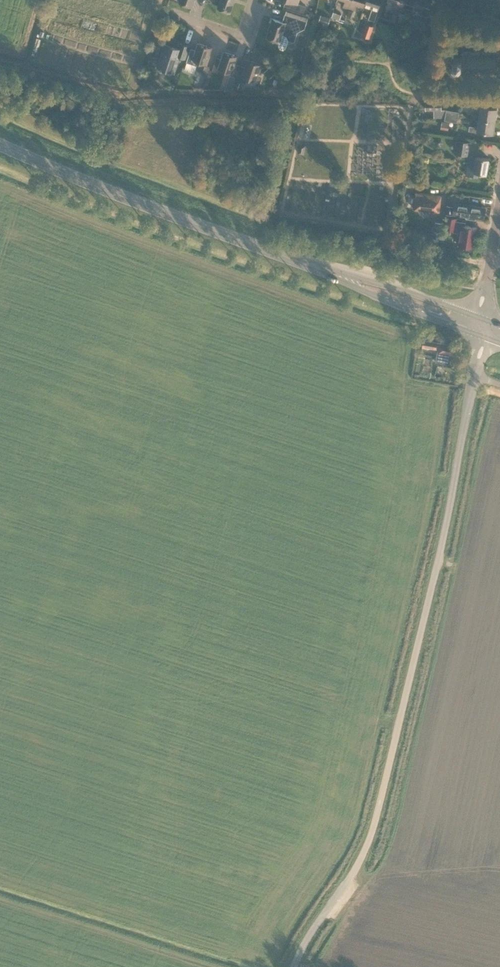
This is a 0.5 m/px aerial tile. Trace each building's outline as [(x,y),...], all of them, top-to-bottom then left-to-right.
[(218,6),(231,10),(234,0),(220,0),(218,6)] [(288,5),(304,11),(306,5),(298,2),(298,0),(290,0),(288,5)] [(349,8),(354,10),(357,2),(365,4),(366,0),(351,0),(349,8)] [(365,4),(372,7),(369,17),(375,19),(381,0),(366,0),(365,4)] [(398,10),(402,0),(394,0),(395,1),(393,8),(398,10)] [(398,10),(404,12),(407,4),(414,7),(416,0),(402,0),(398,10)] [(414,7),(422,9),(421,13),(427,15),(432,0),(416,0),(414,7)] [(342,11),(334,9),(332,16),(340,18),(342,11)] [(289,39),(296,35),(298,31),(299,26),(305,27),(305,25),(307,19),(308,16),(287,10),(286,13),(285,12),(283,20),(274,17),(268,36),(280,40),(279,45),(280,48),(283,49),(286,47),(289,39)] [(327,27),(330,17),(321,13),(319,20),(323,21),(321,25),(327,27)] [(365,29),(363,35),(370,37),(372,31),(365,29)] [(186,57),(190,45),(181,42),(179,47),(166,42),(158,66),(175,72),(180,55),(186,57)] [(206,62),(212,46),(199,42),(197,49),(191,47),(187,61),(185,69),(194,72),(197,64),(198,60),(206,62)] [(232,71),(237,55),(225,50),(223,57),(217,55),(212,69),(222,73),(224,69),(232,71)] [(462,55),(453,55),(454,64),(462,64),(462,69),(499,68),(499,50),(461,50),(462,55)] [(255,79),(261,63),(249,59),(246,65),(241,63),(236,77),(246,81),(248,77),(255,79)] [(480,117),(496,119),(498,107),(482,104),(480,114),(472,113),(471,117),(479,119),(480,117)] [(445,116),(445,119),(457,121),(459,110),(446,108),(445,116)] [(494,131),(496,119),(480,117),(479,119),(478,126),(470,125),(469,129),(478,131),(478,129),(494,131)] [(441,127),(448,128),(449,121),(442,120),(441,127)] [(454,152),(469,154),(472,141),(457,138),(454,152)] [(477,156),(470,155),(469,155),(466,174),(477,176),(478,171),(487,172),(489,157),(477,155),(477,156)] [(439,211),(441,194),(416,191),(416,196),(407,195),(406,207),(439,211)] [(466,217),(469,217),(475,218),(476,216),(484,217),(486,206),(468,203),(455,201),(453,213),(466,215),(466,217)] [(447,215),(446,221),(445,228),(454,229),(454,230),(461,232),(459,243),(474,246),(477,226),(462,224),(463,220),(457,219),(457,218),(457,219),(458,216),(447,215)] [(440,244),(441,231),(436,231),(436,237),(433,237),(432,243),(440,244)] [(436,360),(450,363),(451,353),(455,354),(457,345),(424,339),(423,345),(438,348),(436,360)]
